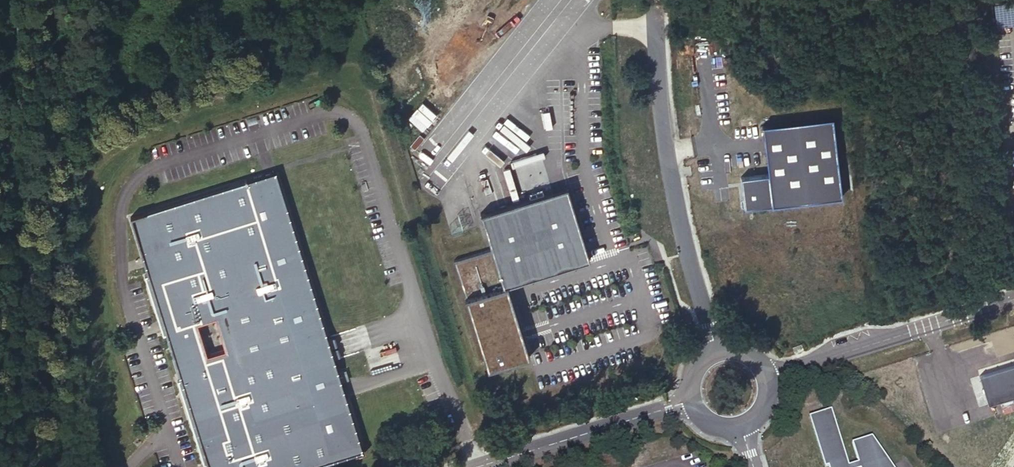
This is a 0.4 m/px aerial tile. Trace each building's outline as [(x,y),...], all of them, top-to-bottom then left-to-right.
[(994,4),(996,27),(1013,25),(1013,2),(994,4)] [(257,115),(247,118),(249,123),(258,120),(257,115)] [(741,175),(745,209),(839,198),(830,115),(762,123),(767,172),(741,175)] [(131,218),(207,466),(290,466),(362,445),(279,173),(131,218)] [(498,406),(539,393),(506,285),(588,260),(566,188),(479,215),(491,250),(453,262),(498,406)] [(988,405),(1013,397),(1013,365),(979,375),(988,405)] [(872,436),(853,441),(858,461),(848,465),(831,409),(810,416),(825,466),(828,465),(828,466),(893,466),(872,436)]
